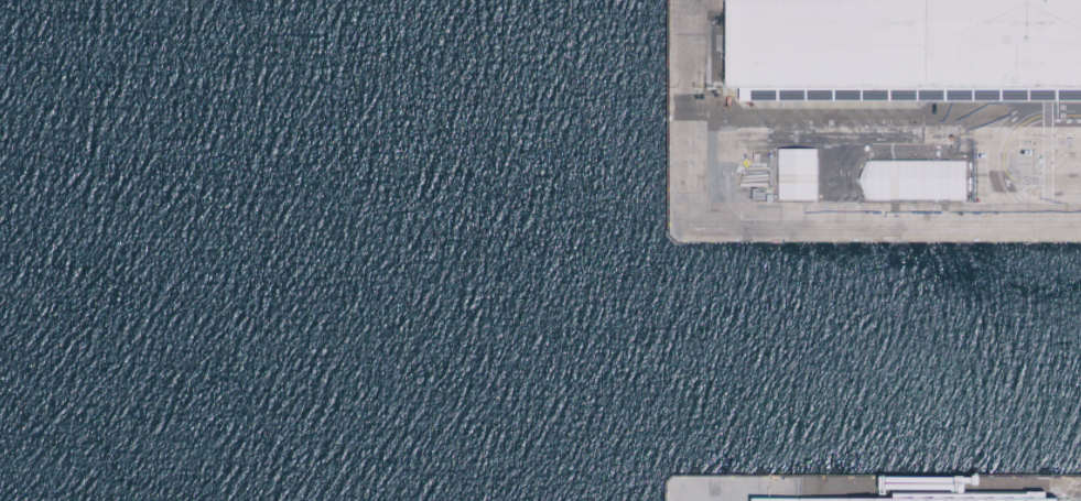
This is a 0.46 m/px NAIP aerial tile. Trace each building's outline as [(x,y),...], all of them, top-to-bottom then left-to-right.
[(929,0),(1080,1),(1080,96),(731,94),(732,0),(929,0)] [(783,150),(822,150),(822,202),(783,202),(783,150)] [(872,161),(970,161),(970,199),(872,199),(863,179),(872,161)]
